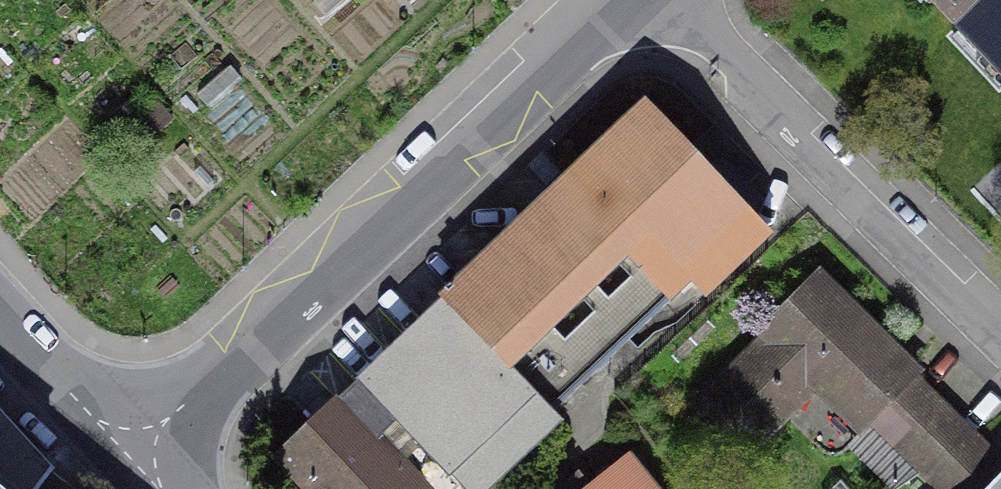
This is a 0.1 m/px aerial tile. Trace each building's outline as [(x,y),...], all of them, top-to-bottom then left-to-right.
[(986,0),(940,0),(962,23),(986,0)] [(962,23),(964,25),(967,21),(992,47),(984,54),(986,56),(993,49),(1000,57),(1000,0),(986,0),(962,23)] [(445,298),(448,301),(552,410),(693,276),(706,290),(764,236),(705,175),(706,173),(645,109),(564,185),(445,298)] [(816,276),(763,330),(770,336),(699,409),(744,454),(816,381),(864,428),(871,420),(923,471),(973,436),(928,392),(913,377),(916,375),(816,276)] [(279,455),(311,488),(484,488),(559,418),(552,410),(448,301),(340,403),(337,400),(323,414),(279,455)] [(50,470),(0,416),(0,488),(35,488),(50,470)] [(974,436),(973,436),(923,471),(941,488),(1000,488),(1000,463),(974,436)] [(624,460),(592,486),(593,488),(592,488),(648,488),(624,460)]
